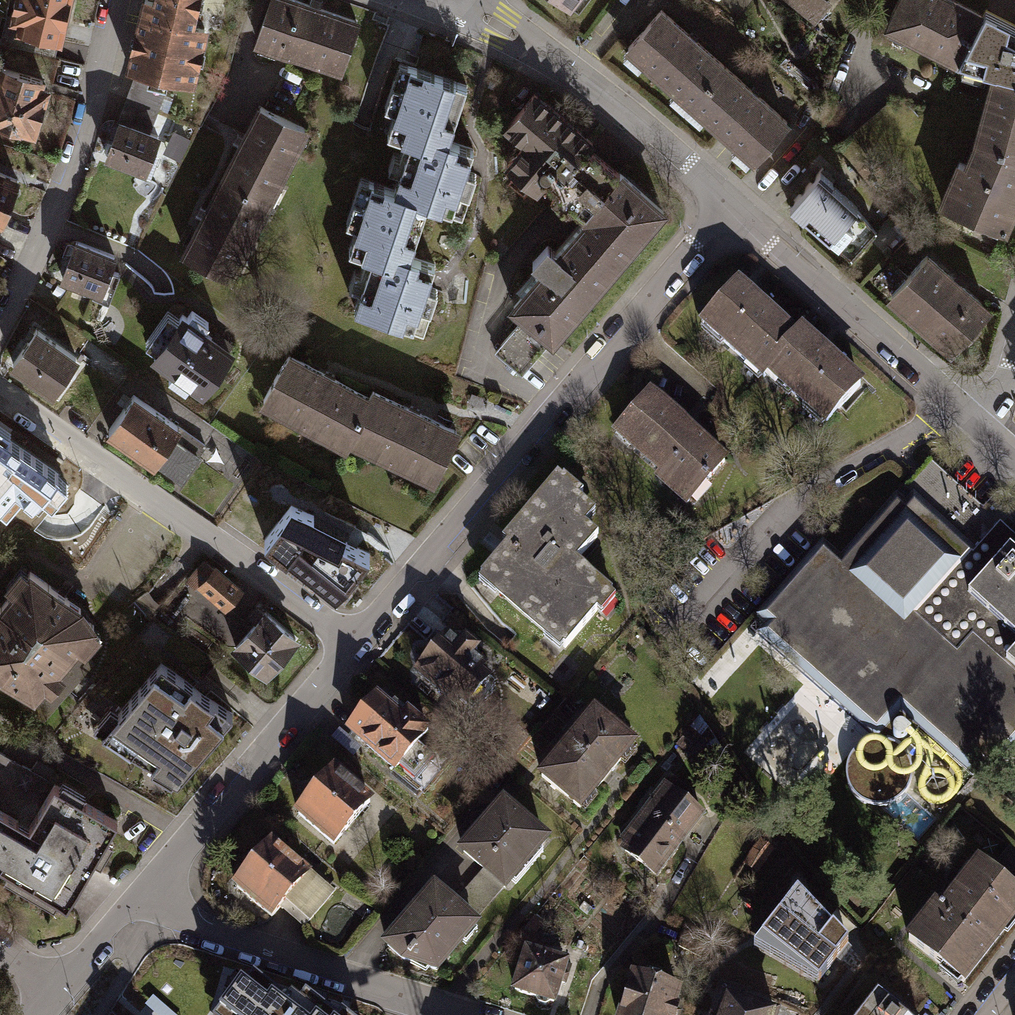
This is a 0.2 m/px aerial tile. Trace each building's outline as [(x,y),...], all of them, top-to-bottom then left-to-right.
[(14,30),(54,39),(64,0),(10,0),(8,6),(10,7),(8,18),(16,20),(14,30)] [(124,68),(187,82),(200,27),(186,24),(192,0),(141,0),(124,68)] [(252,38),(336,67),(352,20),(293,0),(266,0),(252,38)] [(817,0),(795,0),(791,5),(810,21),(823,5),(817,0)] [(978,15),(948,0),(895,0),(892,5),(884,25),(954,61),(978,15)] [(688,100),(719,65),(657,9),(624,46),(672,89),(674,87),(688,100)] [(1014,79),(1014,26),(981,9),(978,15),(954,61),(991,72),(1014,79)] [(782,121),(719,65),(688,100),(703,113),(701,115),(749,157),(782,121)] [(390,189),(389,189),(423,201),(422,202),(457,213),(471,172),(461,169),(469,147),(443,139),(462,84),(406,66),(400,85),(389,81),(381,105),(392,108),(384,133),(406,140),(390,189)] [(30,134),(43,89),(36,87),(39,79),(0,68),(0,125),(30,134)] [(973,141),(1014,152),(1014,79),(991,72),(973,141)] [(163,81),(133,74),(125,98),(153,109),(163,81)] [(580,215),(582,211),(615,172),(584,146),(588,142),(530,93),(501,127),(521,144),(502,165),(532,190),(540,181),(580,215)] [(153,109),(125,98),(116,121),(144,132),(153,109)] [(219,176),(263,198),(300,127),(256,105),(219,176)] [(115,121),(102,156),(145,172),(152,152),(148,150),(153,135),(144,132),(116,121),(115,121)] [(973,141),(963,165),(955,161),(938,203),(1000,229),(1012,199),(1007,197),(1014,177),(1014,152),(973,141)] [(816,170),(786,203),(847,258),(871,231),(852,208),(852,207),(825,183),(828,180),(816,170)] [(615,172),(582,211),(587,215),(554,253),(543,244),(528,261),(539,271),(509,306),(520,316),(546,338),(547,339),(659,209),(615,172)] [(13,179),(0,174),(0,212),(13,179)] [(224,275),(263,198),(219,176),(180,253),(224,275)] [(367,256),(351,306),(419,329),(433,288),(423,284),(430,262),(405,254),(422,202),(423,201),(389,189),(390,189),(367,181),(361,200),(350,197),(342,220),(353,224),(345,248),(367,256)] [(72,240),(58,277),(90,289),(87,296),(104,302),(115,272),(104,268),(110,254),(72,240)] [(916,261),(887,293),(948,347),(983,308),(923,255),(916,261)] [(764,371),(763,370),(791,338),(790,337),(732,286),(699,323),(759,377),(764,371)] [(40,302),(8,345),(58,382),(90,339),(40,302)] [(182,317),(178,314),(149,354),(170,368),(164,376),(180,388),(186,379),(198,388),(225,350),(210,339),(198,329),(204,321),(187,310),(182,317)] [(517,371),(546,338),(520,316),(491,350),(517,371)] [(791,338),(763,370),(764,371),(822,423),(856,385),(795,332),(790,337),(791,338)] [(341,443),(344,436),(365,397),(285,354),(272,375),(259,399),(341,443)] [(365,397),(344,436),(429,477),(452,430),(442,425),(369,390),(365,397)] [(201,444),(129,394),(104,429),(150,461),(167,437),(193,455),(201,444)] [(720,461),(645,394),(612,431),(658,472),(654,477),(683,503),(720,461)] [(49,475),(25,453),(0,436),(0,473),(2,471),(33,499),(49,475)] [(176,479),(193,455),(167,437),(150,461),(176,479)] [(900,488),(908,495),(909,494),(971,550),(995,524),(996,523),(925,459),(913,472),(900,488)] [(91,499),(52,472),(49,475),(33,499),(26,509),(65,536),(91,499)] [(501,546),(476,575),(561,647),(593,610),(597,613),(612,596),(572,562),(594,536),(581,525),(591,513),(575,499),(579,495),(559,478),(557,481),(552,476),(496,541),(501,546)] [(1014,540),(995,524),(971,550),(909,494),(908,495),(900,504),(892,496),(837,558),(818,542),(751,616),(762,625),(754,633),(872,738),(872,740),(867,741),(861,743),(855,747),(850,751),(846,756),(843,762),(842,769),(842,775),(843,782),(845,788),(849,793),(853,798),(858,802),(864,804),(871,806),(878,806),(885,804),(891,802),(896,798),(901,793),(905,786),(907,780),(908,774),(907,767),(905,761),(902,755),(899,751),(896,749),(914,729),(968,776),(977,766),(985,773),(1014,740),(1014,553),(1012,556),(1007,551),(1014,543),(1014,541),(1014,540)] [(282,511),(261,538),(331,592),(363,552),(282,511)] [(198,585),(210,570),(199,560),(184,578),(196,589),(199,586),(198,585)] [(198,585),(199,586),(221,605),(234,589),(211,569),(210,570),(198,585)] [(27,694),(17,706),(39,718),(87,662),(70,648),(89,625),(72,613),(76,607),(60,595),(26,571),(0,602),(0,678),(27,694)] [(260,612),(231,646),(262,673),(291,638),(260,612)] [(443,638),(413,672),(450,703),(454,699),(463,707),(485,682),(475,674),(479,669),(467,658),(473,652),(461,641),(455,648),(443,638)] [(116,715),(100,734),(152,764),(155,761),(176,774),(228,712),(156,662),(113,713),(116,715)] [(372,698),(345,730),(390,769),(395,764),(410,777),(429,755),(413,742),(423,730),(391,702),(385,709),(372,698)] [(590,713),(537,776),(576,808),(607,770),(628,745),(590,713)] [(0,755),(0,812),(24,826),(50,783),(0,755)] [(329,771),(292,812),(329,844),(365,802),(329,771)] [(62,907),(85,868),(113,820),(50,783),(24,826),(0,812),(0,871),(62,907)] [(661,786),(622,835),(628,840),(620,850),(651,874),(697,815),(661,786)] [(481,827),(459,852),(482,872),(499,887),(500,888),(540,842),(499,806),(481,827)] [(276,906),(303,874),(267,843),(250,862),(230,885),(267,917),(276,906)] [(986,872),(1010,890),(1014,884),(1014,855),(1005,847),(986,872)] [(958,982),(1014,910),(1014,894),(1010,890),(986,872),(974,863),(939,908),(933,903),(904,939),(958,982)] [(303,874),(276,906),(299,927),(329,892),(305,872),(303,874)] [(499,887),(482,872),(466,891),(483,905),(499,887)] [(408,916),(383,945),(399,959),(432,970),(470,926),(467,924),(449,909),(429,891),(408,916)] [(483,905),(466,891),(449,909),(467,924),(483,905)] [(796,895),(751,951),(814,987),(845,950),(796,895)] [(567,965),(522,951),(508,995),(553,1010),(567,965)] [(627,977),(614,1014),(676,1014),(678,1010),(675,1009),(680,995),(627,977)] [(292,996),(287,1003),(271,990),(264,1000),(236,979),(223,996),(228,1000),(218,1013),(221,1014),(316,1014),(292,996)] [(873,996),(859,1014),(897,1014),(873,996)] [(721,1001),(717,1014),(766,1014),(721,1001)]
